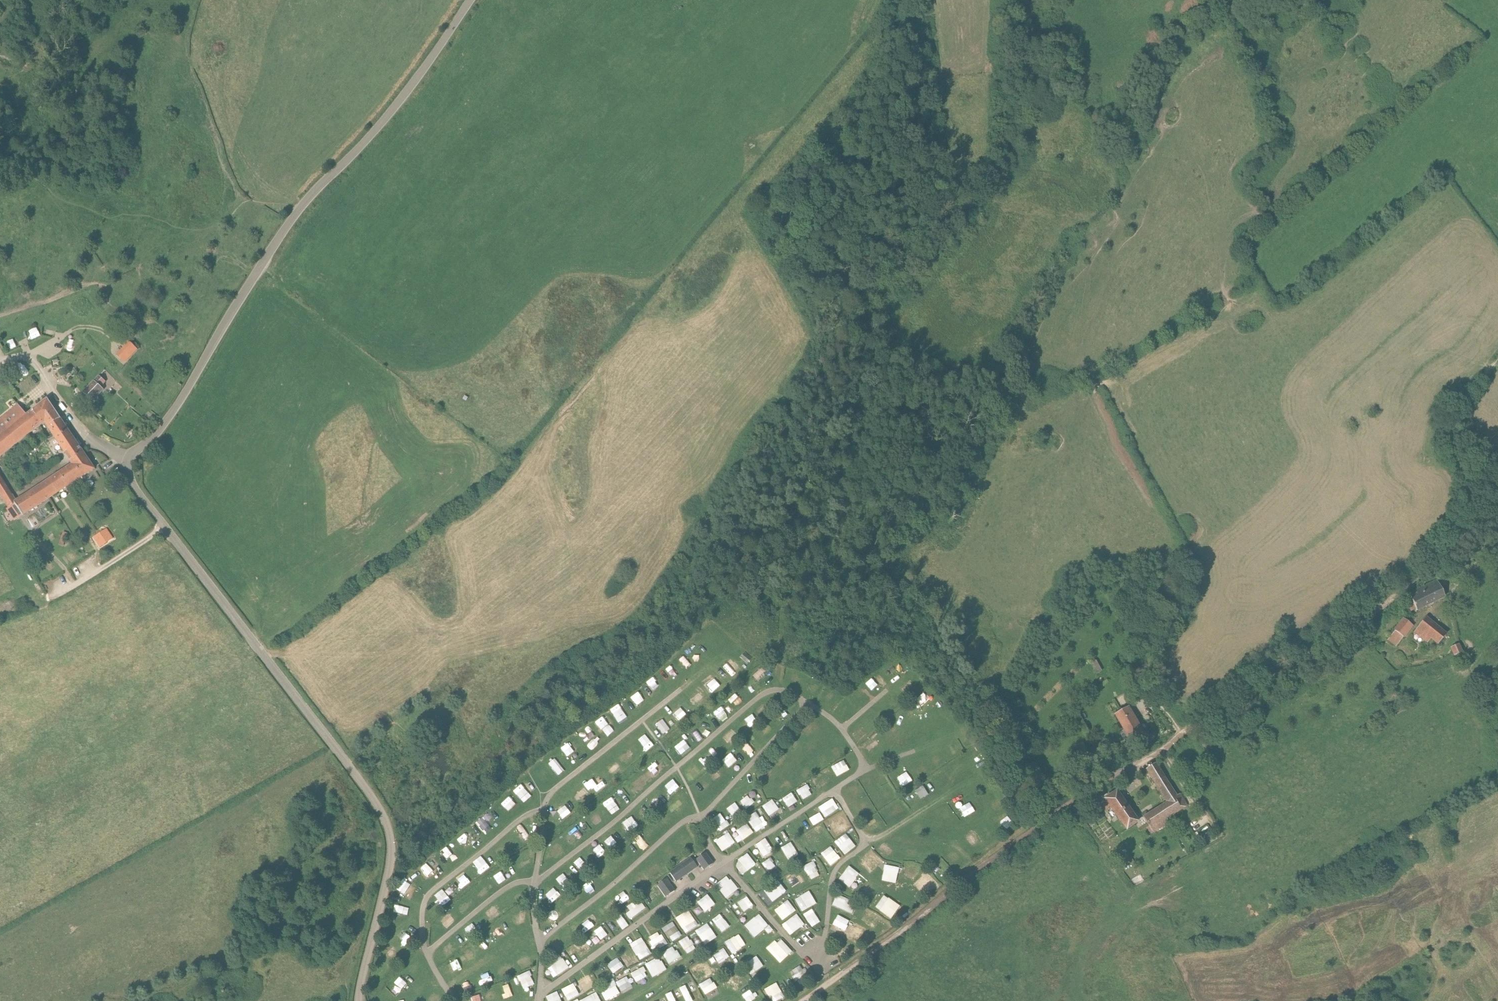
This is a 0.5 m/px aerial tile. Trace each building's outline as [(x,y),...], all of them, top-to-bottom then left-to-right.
[(29,332),(33,341),(42,336),(38,328),(29,332)] [(11,351),(21,347),(17,338),(7,343),(11,351)] [(116,358),(125,366),(139,352),(130,343),(116,358)] [(99,375),(83,393),(92,401),(103,389),(100,386),(105,381),(99,375)] [(39,427),(38,426),(45,420),(44,418),(55,411),(47,399),(39,405),(26,414),(18,405),(0,419),(0,458),(39,427)] [(67,428),(55,411),(44,418),(45,420),(38,426),(39,427),(44,423),(52,434),(58,429),(60,433),(67,428)] [(70,461),(82,452),(67,428),(60,433),(58,429),(52,434),(52,435),(64,453),(70,461)] [(57,473),(66,487),(92,469),(93,471),(96,469),(94,465),(92,467),(82,452),(70,461),(69,461),(71,464),(57,473)] [(0,495),(9,508),(15,504),(16,503),(16,500),(0,473),(0,495)] [(23,515),(25,514),(66,487),(57,473),(16,500),(16,503),(15,504),(23,515)] [(104,538),(110,534),(107,528),(100,533),(104,538)] [(66,547),(69,533),(64,532),(61,546),(66,547)] [(104,538),(100,533),(93,537),(97,543),(104,538)] [(104,538),(97,543),(100,547),(107,543),(104,538)] [(1409,594),(1416,609),(1444,596),(1437,581),(1409,594)] [(1438,645),(1440,642),(1446,635),(1426,618),(1415,631),(1428,642),(1430,639),(1438,645)] [(1403,637),(1405,638),(1413,626),(1403,619),(1395,631),(1403,637)] [(1453,654),(1462,651),(1458,644),(1450,647),(1453,654)] [(1091,663),(1097,674),(1102,671),(1096,660),(1091,663)] [(726,669),(733,678),(742,670),(735,662),(726,669)] [(877,687),(882,680),(877,676),(871,683),(877,687)] [(755,693),(763,686),(756,678),(748,685),(755,693)] [(912,679),(902,687),(909,696),(919,689),(912,679)] [(703,689),(696,694),(702,701),(708,696),(703,689)] [(636,705),(642,700),(637,695),(632,699),(636,705)] [(614,710),(622,723),(632,717),(623,704),(614,710)] [(757,710),(765,718),(771,711),(764,704),(757,710)] [(1115,714),(1133,746),(1135,749),(1148,742),(1128,707),(1115,714)] [(718,717),(723,719),(727,711),(721,709),(718,717)] [(670,716),(662,722),(668,730),(676,724),(670,716)] [(854,734),(861,742),(870,734),(863,726),(854,734)] [(732,745),(741,741),(735,731),(727,736),(732,745)] [(647,751),(655,744),(646,733),(638,740),(647,751)] [(676,749),(683,757),(693,749),(686,741),(676,749)] [(743,746),(749,752),(755,747),(748,741),(743,746)] [(561,747),(566,755),(575,750),(570,742),(561,747)] [(1076,757),(1088,757),(1088,745),(1077,744),(1076,757)] [(834,748),(839,756),(844,752),(839,745),(834,748)] [(628,766),(638,758),(630,749),(620,756),(628,766)] [(782,752),(777,758),(784,764),(789,758),(782,752)] [(940,752),(935,756),(940,763),(945,760),(940,752)] [(733,754),(724,761),(731,769),(740,762),(733,754)] [(607,764),(617,776),(625,770),(615,758),(607,764)] [(845,760),(833,768),(839,778),(851,770),(845,760)] [(660,761),(650,767),(656,776),(666,770),(660,761)] [(1146,769),(1151,778),(1166,802),(1142,817),(1153,834),(1169,823),(1167,819),(1185,807),(1187,805),(1180,794),(1176,796),(1155,764),(1146,769)] [(541,781),(548,775),(542,768),(535,775),(541,781)] [(599,771),(591,777),(601,789),(609,783),(599,771)] [(896,776),(900,786),(909,782),(907,778),(905,772),(896,776)] [(815,780),(821,789),(830,783),(823,774),(815,780)] [(705,779),(698,786),(705,793),(712,787),(705,779)] [(524,780),(514,787),(521,795),(530,787),(524,780)] [(674,784),(667,790),(674,797),(680,791),(674,784)] [(857,784),(849,789),(853,797),(862,792),(857,784)] [(583,785),(577,791),(587,802),(593,795),(583,785)] [(798,791),(804,801),(814,795),(809,785),(798,791)] [(1104,799),(1128,830),(1140,821),(1116,790),(1104,799)] [(784,799),(789,808),(800,803),(795,793),(784,799)] [(750,795),(741,802),(749,811),(757,804),(750,795)] [(503,805),(511,812),(519,803),(511,796),(503,805)] [(659,797),(653,802),(659,809),(665,803),(659,797)] [(827,819),(841,809),(834,799),(820,809),(827,819)] [(679,813),(686,806),(679,800),(673,806),(679,813)] [(558,809),(566,818),(575,810),(567,801),(558,809)] [(764,808),(771,818),(781,811),(774,801),(764,808)] [(638,810),(647,820),(653,814),(644,804),(638,810)] [(737,809),(730,813),(735,821),(742,816),(737,809)] [(1087,823),(1094,819),(1088,810),(1081,814),(1087,823)] [(669,812),(662,819),(669,826),(676,819),(669,812)] [(816,826),(826,819),(821,812),(810,819),(816,826)] [(757,814),(748,821),(758,834),(767,827),(757,814)] [(838,836),(852,827),(845,815),(830,824),(838,836)] [(597,816),(591,820),(597,827),(603,823),(597,816)] [(724,833),(732,826),(724,818),(716,825),(724,833)] [(479,826),(485,834),(492,828),(486,821),(479,826)] [(630,823),(624,828),(629,834),(635,829),(630,823)] [(744,843),(755,834),(749,827),(739,835),(744,843)] [(464,837),(470,846),(481,838),(474,829),(464,837)] [(617,846),(624,841),(619,834),(611,839),(617,846)] [(730,834),(717,843),(724,853),(737,844),(730,834)] [(847,856),(858,847),(847,834),(836,844),(847,856)] [(767,840),(757,846),(765,859),(775,852),(767,840)] [(502,847),(508,855),(517,850),(511,841),(502,847)] [(791,862),(801,855),(792,842),(782,849),(791,862)] [(550,851),(557,859),(566,852),(559,843),(550,851)] [(887,844),(880,852),(888,859),(895,851),(887,844)] [(594,852),(600,859),(607,852),(601,845),(594,852)] [(832,846),(822,854),(832,867),(842,859),(832,846)] [(447,848),(438,855),(444,862),(452,855),(447,848)] [(872,874),(884,862),(873,850),(860,862),(872,874)] [(704,870),(714,863),(706,852),(696,860),(704,870)] [(736,865),(743,876),(758,867),(750,856),(736,865)] [(676,882),(697,867),(690,857),(669,872),(676,882)] [(769,873),(778,868),(774,859),(764,864),(769,873)] [(936,874),(945,866),(937,859),(929,867),(936,874)] [(812,881),(823,875),(815,860),(805,866),(812,881)] [(656,883),(666,876),(658,865),(648,872),(656,883)] [(883,881),(897,884),(901,868),(887,865),(883,881)] [(904,876),(916,880),(920,869),(908,865),(904,876)] [(840,879),(851,888),(862,875),(852,866),(840,879)] [(755,878),(762,886),(770,879),(763,871),(755,878)] [(634,878),(644,892),(652,887),(642,872),(634,878)] [(927,872),(913,885),(925,898),(939,885),(927,872)] [(565,881),(571,888),(579,881),(572,874),(565,881)] [(788,878),(791,887),(801,884),(798,875),(788,878)] [(410,877),(402,884),(409,891),(416,885),(410,877)] [(717,886),(727,900),(740,891),(729,877),(717,886)] [(465,878),(457,881),(461,890),(469,886),(465,878)] [(675,890),(667,879),(657,886),(666,897),(675,890)] [(774,905),(788,892),(779,882),(765,895),(774,905)] [(870,882),(863,890),(870,896),(877,889),(870,882)] [(620,887),(613,892),(625,908),(632,902),(620,887)] [(447,889),(439,896),(446,904),(454,896),(447,889)] [(556,889),(547,895),(553,904),(562,898),(556,889)] [(647,896),(656,907),(664,901),(655,890),(647,896)] [(796,899),(804,912),(819,903),(811,890),(796,899)] [(519,907),(530,904),(527,894),(517,896),(519,907)] [(710,895),(698,903),(706,914),(717,906),(710,895)] [(840,901),(836,899),(834,906),(853,912),(855,906),(848,904),(850,897),(842,895),(840,901)] [(893,920),(902,906),(886,895),(877,909),(893,920)] [(739,904),(746,913),(755,905),(747,897),(739,904)] [(785,921),(798,909),(789,899),(776,910),(785,921)] [(471,908),(466,902),(458,908),(464,915),(471,908)] [(607,907),(613,916),(620,911),(614,902),(607,907)] [(496,920),(504,914),(498,905),(490,911),(496,920)] [(805,913),(814,927),(823,921),(814,907),(805,913)] [(633,908),(627,918),(635,922),(640,913),(633,908)] [(551,925),(561,918),(556,910),(546,917),(551,925)] [(876,928),(882,919),(868,910),(862,919),(876,928)] [(677,919),(687,935),(700,927),(690,911),(677,919)] [(799,913),(783,924),(791,935),(807,924),(799,913)] [(443,922),(449,929),(458,921),(451,914),(443,922)] [(514,914),(514,923),(522,922),(522,914),(514,914)] [(722,914),(714,920),(724,933),(732,926),(722,914)] [(761,914),(746,926),(756,939),(771,927),(761,914)] [(839,914),(832,928),(845,934),(852,920),(839,914)] [(615,922),(623,929),(628,923),(621,916),(615,922)] [(592,932),(600,926),(592,917),(585,923),(592,932)] [(506,921),(498,925),(501,933),(509,929),(506,921)] [(664,929),(673,944),(684,938),(675,923),(664,929)] [(697,933),(707,946),(719,937),(709,924),(697,933)] [(849,940),(864,944),(869,928),(854,924),(849,940)] [(462,933),(468,941),(477,935),(471,926),(462,933)] [(593,936),(602,948),(612,941),(604,929),(593,936)] [(670,947),(663,933),(651,940),(658,953),(670,947)] [(734,954),(748,945),(740,933),(726,942),(734,954)] [(837,941),(843,953),(852,948),(846,936),(837,941)] [(688,955),(697,949),(690,937),(681,943),(688,955)] [(631,945),(641,963),(653,956),(644,939),(631,945)] [(783,939),(779,943),(776,940),(767,949),(782,964),(795,952),(783,939)] [(554,945),(561,954),(567,949),(561,940),(554,945)] [(395,944),(386,955),(395,962),(404,951),(395,944)] [(451,944),(445,948),(451,956),(457,951),(451,944)] [(579,954),(583,959),(593,952),(590,947),(579,954)] [(664,954),(670,965),(682,959),(676,947),(664,954)] [(720,964),(731,957),(725,948),(714,954),(720,964)] [(461,957),(467,965),(476,958),(470,951),(461,957)] [(624,958),(628,968),(639,964),(635,954),(624,958)] [(746,962),(752,974),(765,967),(759,955),(746,962)] [(530,956),(520,961),(525,971),(535,966),(530,956)] [(559,978),(571,970),(561,957),(550,965),(559,978)] [(615,976),(626,969),(619,959),(609,967),(615,976)] [(647,965),(654,979),(669,971),(664,962),(658,965),(655,961),(647,965)] [(413,963),(407,971),(418,980),(424,972),(413,963)] [(698,983),(710,976),(702,964),(691,971),(698,983)] [(792,971),(802,986),(813,979),(803,964),(792,971)] [(736,965),(729,969),(740,988),(747,985),(736,965)] [(500,971),(505,979),(512,975),(508,967),(500,971)] [(598,974),(606,984),(614,978),(607,968),(598,974)] [(638,984),(650,977),(645,968),(633,975),(638,984)] [(519,978),(524,988),(535,982),(530,973),(519,978)] [(591,977),(579,984),(585,995),(597,989),(591,977)] [(618,984),(624,993),(634,987),(628,977),(618,984)] [(712,978),(700,985),(707,996),(719,989),(712,978)] [(400,995),(406,986),(399,981),(393,990),(400,995)] [(469,995),(478,993),(474,981),(465,984),(469,995)] [(786,998),(779,982),(766,989),(772,1000),(781,1000),(786,998)] [(622,996),(616,983),(602,990),(607,1000),(610,1000),(622,996)] [(503,999),(514,994),(510,985),(499,990),(503,999)] [(681,988),(687,1000),(695,1000),(687,985),(681,988)] [(568,1000),(574,1000),(581,998),(576,986),(564,991),(568,1000)] [(667,995),(670,1000),(678,1000),(673,992),(667,995)]
